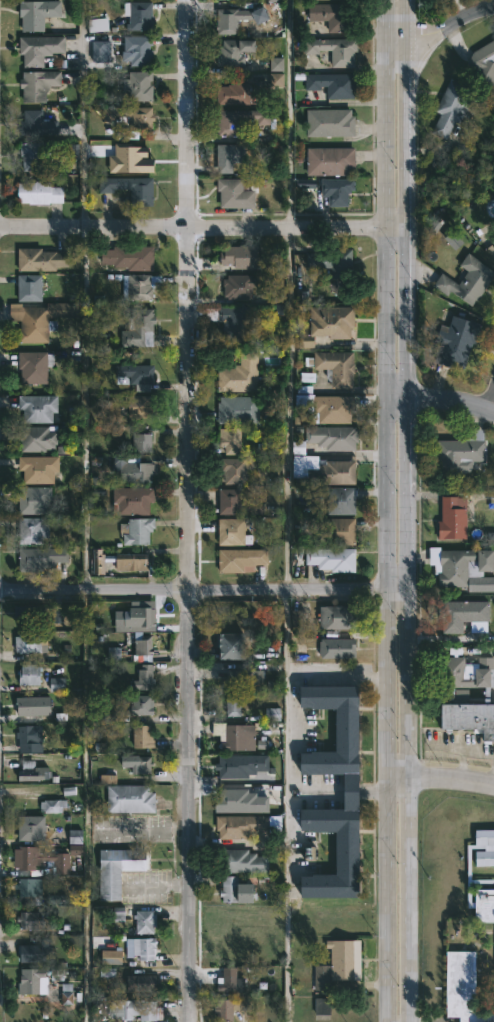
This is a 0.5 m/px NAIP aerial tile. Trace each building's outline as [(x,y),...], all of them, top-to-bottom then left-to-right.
[(45,17),(45,32),(23,32),(23,17),(20,17),(20,1),(62,1),(62,17),(45,17)] [(153,8),(153,16),(155,16),(155,30),(129,29),(129,1),(153,1),(153,8)] [(355,3),(355,33),(329,33),(329,20),(311,20),(311,4),(355,3)] [(266,10),(271,19),(258,25),(256,19),(239,19),(239,35),(218,34),(218,8),(241,9),(254,11),(264,6),(266,10)] [(88,32),(108,31),(107,18),(87,19),(88,32)] [(151,46),(151,50),(154,50),(154,67),(131,66),(131,58),(124,58),(125,36),(154,37),(154,46),(151,46)] [(53,53),(53,56),(45,56),(45,68),(24,67),(24,54),(20,54),(20,37),(67,37),(67,53),(53,53)] [(358,39),(358,52),(356,51),(356,68),(332,68),(332,50),(320,50),(320,54),(305,54),(305,39),(358,39)] [(475,50),(493,39),(493,84),(491,90),(476,83),(480,76),(475,73),(477,68),(467,62),(475,50)] [(242,52),(242,57),(245,57),(245,66),(218,66),(218,52),(221,52),(221,46),(224,46),(224,40),(257,40),(257,52),(242,52)] [(109,63),(110,42),(92,41),(91,62),(109,63)] [(282,58),(269,58),(270,71),(283,71),(282,58)] [(47,87),(47,104),(23,104),(24,89),(21,89),(21,79),(23,79),(24,71),(62,71),(62,87),(47,87)] [(151,81),(151,85),(154,85),(154,102),(129,101),(130,72),(153,72),(153,81),(151,81)] [(306,73),(306,74),(355,74),(355,82),(358,82),(358,90),(356,90),(356,99),(329,99),(329,86),(306,87),(306,80),(295,80),(295,73),(306,73)] [(476,107),(470,117),(466,115),(461,123),(456,121),(447,139),(433,131),(442,114),(436,110),(453,78),(473,89),(466,102),(476,107)] [(251,105),(218,105),(218,86),(230,86),(230,85),(238,85),(238,82),(251,82),(251,105)] [(154,108),(154,115),(156,115),(156,121),(153,121),(153,131),(131,131),(131,116),(117,117),(117,121),(103,121),(103,108),(154,108)] [(353,109),(353,116),(356,116),(356,132),(351,132),(351,136),(308,137),(308,110),(353,109)] [(44,111),(44,119),(50,119),(50,122),(59,122),(59,136),(20,135),(21,121),(24,121),(24,110),(44,111)] [(271,110),(271,119),(276,119),(276,129),(271,129),(271,125),(259,125),(259,119),(253,120),(253,123),(240,123),(241,135),(238,135),(238,137),(219,138),(219,126),(217,126),(217,119),(219,119),(219,110),(271,110)] [(74,143),(79,144),(79,156),(45,157),(45,158),(49,158),(49,165),(45,165),(45,172),(24,172),(24,160),(22,160),(22,143),(74,143)] [(246,145),(245,163),(234,163),(234,174),(219,173),(220,144),(246,145)] [(314,176),(308,176),(308,148),(356,148),(356,167),(353,167),(353,176),(314,176)] [(154,180),(154,207),(132,207),(132,189),(115,189),(115,193),(99,193),(99,178),(154,178),(154,180)] [(245,179),(244,191),(257,191),(257,209),(221,208),(221,192),(218,192),(218,179),(245,179)] [(349,193),(349,207),(329,207),(329,197),(323,197),(323,179),(354,179),(354,190),(352,190),(352,193),(349,193)] [(41,181),(41,183),(52,183),(52,187),(65,187),(65,203),(19,204),(19,183),(36,183),(36,181),(41,181)] [(155,247),(154,271),(129,271),(129,268),(122,268),(122,270),(114,270),(114,265),(101,265),(102,250),(114,250),(114,247),(129,247),(129,242),(134,242),(134,247),(155,247)] [(246,245),(246,246),(258,246),(258,259),(266,259),(266,269),(222,271),(222,252),(226,252),(226,247),(241,247),(241,245),(246,245)] [(43,248),(43,252),(70,253),(70,267),(57,267),(57,271),(19,271),(19,248),(43,248)] [(354,261),(353,280),(329,279),(330,268),(310,267),(310,254),(333,254),(333,249),(354,249),(354,261)] [(470,253),(493,271),(493,277),(472,307),(459,297),(455,302),(434,286),(443,273),(459,286),(469,273),(460,266),(470,253)] [(43,302),(18,302),(19,275),(43,275),(43,302)] [(152,275),(152,276),(162,276),(162,282),(155,282),(155,301),(125,300),(125,275),(152,275)] [(254,275),(254,279),(260,279),(260,288),(253,288),(253,300),(228,300),(228,298),(225,298),(225,275),(254,275)] [(80,303),(80,318),(50,318),(50,321),(57,321),(57,331),(49,331),(49,343),(19,343),(19,331),(22,331),(22,321),(11,321),(11,304),(25,304),(25,308),(48,307),(48,304),(80,303)] [(252,307),(252,345),(234,345),(234,342),(219,343),(219,321),(206,321),(206,309),(252,307)] [(356,308),(356,316),(354,316),(354,340),(330,339),(330,337),(315,336),(315,349),(300,348),(300,334),(312,335),(312,307),(356,308)] [(155,309),(155,316),(157,316),(157,324),(155,324),(154,348),(125,348),(125,331),(129,331),(129,317),(133,317),(134,309),(155,309)] [(483,325),(476,345),(473,344),(464,370),(450,365),(449,368),(434,362),(439,347),(443,348),(444,345),(437,343),(442,330),(449,333),(451,327),(454,329),(459,316),(483,325)] [(48,352),(48,355),(55,355),(55,367),(49,367),(49,384),(22,384),(22,369),(19,369),(19,352),(48,352)] [(354,353),(354,365),(356,365),(354,389),(333,389),(333,381),(329,380),(326,378),(327,369),(315,369),(315,367),(306,367),(306,358),(310,358),(310,352),(354,353)] [(259,392),(218,392),(218,369),(235,369),(235,365),(241,365),(241,353),(259,354),(259,392)] [(155,366),(155,385),(151,385),(151,393),(136,393),(136,385),(131,384),(131,377),(115,377),(115,365),(155,366)] [(59,396),(59,413),(54,413),(54,424),(24,423),(24,410),(18,410),(18,396),(59,396)] [(153,396),(152,402),(155,402),(155,413),(152,413),(152,419),(129,419),(129,396),(153,396)] [(352,424),(314,424),(314,396),(357,397),(357,412),(352,412),(352,424)] [(260,425),(218,425),(218,403),(221,403),(221,397),(260,397),(260,425)] [(58,425),(58,431),(59,431),(59,444),(57,444),(57,449),(47,449),(47,451),(21,451),(22,440),(19,440),(20,426),(58,425)] [(357,428),(357,430),(360,430),(359,443),(356,443),(356,452),(327,451),(327,447),(319,447),(319,444),(308,443),(308,455),(294,455),(294,441),(306,441),(307,427),(357,428)] [(485,428),(485,440),(487,440),(487,461),(475,460),(475,467),(470,472),(443,472),(443,459),(439,459),(439,439),(467,440),(468,436),(472,436),(472,428),(485,428)] [(242,429),(241,456),(226,455),(226,449),(222,448),(222,440),(224,440),(224,429),(242,429)] [(152,453),(136,453),(136,432),(152,433),(152,453)] [(320,457),(320,465),(326,465),(327,461),(357,462),(357,486),(307,485),(307,479),(304,479),(304,485),(297,485),(297,479),(294,479),(295,456),(320,457)] [(60,457),(60,473),(55,473),(55,485),(24,484),(24,471),(19,471),(19,457),(60,457)] [(254,466),(254,469),(248,468),(247,485),(225,484),(226,475),(220,474),(220,458),(255,459),(254,466)] [(154,484),(134,483),(134,463),(154,463),(154,484)] [(50,515),(19,515),(19,488),(53,488),(53,501),(50,501),(50,515)] [(150,503),(150,516),(119,516),(119,503),(114,503),(114,488),(155,489),(155,503),(150,503)] [(356,514),(329,514),(329,488),(357,489),(356,514)] [(243,490),(243,492),(251,492),(251,501),(264,501),(264,516),(220,515),(220,489),(243,490)] [(460,498),(468,498),(467,537),(440,537),(441,520),(443,520),(444,495),(460,496),(460,498)] [(44,518),(44,525),(50,525),(50,539),(44,539),(44,546),(19,545),(20,518),(44,518)] [(357,544),(329,544),(329,518),(357,518),(357,544)] [(151,532),(150,546),(123,545),(123,537),(120,537),(121,523),(129,523),(129,519),(156,519),(156,529),(154,529),(154,532),(151,532)] [(247,528),(246,535),(254,535),(253,545),(219,545),(220,520),(246,520),(246,528),(247,528)] [(481,549),(493,549),(493,570),(484,570),(484,576),(493,576),(493,592),(469,591),(469,586),(440,586),(440,574),(435,574),(435,564),(431,564),(431,547),(442,547),(442,549),(480,549),(481,550),(481,549)] [(357,552),(357,571),(333,571),(333,569),(319,569),(319,564),(307,564),(307,548),(357,548),(357,552)] [(42,573),(19,572),(20,549),(70,550),(69,563),(57,563),(57,570),(42,569),(42,573)] [(103,549),(103,554),(105,554),(105,556),(117,556),(117,554),(150,554),(149,571),(116,570),(117,562),(105,562),(105,574),(93,574),(93,549),(103,549)] [(245,574),(219,574),(220,550),(269,551),(269,566),(257,566),(257,567),(254,567),(254,570),(245,570),(245,574)] [(491,601),(491,621),(464,621),(464,633),(443,633),(443,617),(440,617),(440,601),(491,601)] [(344,604),(358,607),(357,630),(328,629),(328,627),(321,627),(321,605),(344,604)] [(47,606),(47,608),(64,608),(64,623),(54,623),(54,615),(49,615),(49,626),(41,626),(41,624),(20,623),(20,617),(15,617),(16,605),(47,606)] [(153,607),(153,608),(157,608),(157,626),(125,626),(126,611),(132,611),(132,607),(153,607)] [(291,626),(304,626),(303,610),(291,611),(291,626)] [(42,642),(43,652),(19,653),(19,651),(16,651),(15,636),(20,636),(20,634),(48,633),(48,642),(42,642)] [(153,634),(153,648),(155,648),(153,663),(129,662),(129,651),(136,651),(136,639),(143,639),(143,634),(153,634)] [(248,635),(247,660),(222,659),(222,652),(216,652),(217,634),(248,635)] [(357,658),(315,657),(315,650),(320,650),(321,641),(323,641),(323,638),(357,638),(357,658)] [(478,657),(493,657),(493,679),(493,701),(488,701),(488,687),(455,686),(455,697),(440,697),(439,668),(441,668),(441,656),(466,657),(466,665),(478,665),(478,657)] [(37,664),(37,665),(41,665),(41,685),(20,684),(20,669),(23,669),(23,663),(37,664)] [(250,664),(250,670),(264,670),(264,682),(267,682),(267,689),(227,689),(227,670),(236,670),(236,663),(250,664)] [(154,665),(153,690),(128,690),(128,680),(138,680),(138,670),(142,670),(142,664),(154,665)] [(64,678),(49,678),(49,692),(64,691),(64,678)] [(357,684),(356,752),(358,752),(357,897),(299,896),(299,874),(333,874),(333,830),(297,830),(297,807),(341,807),(342,773),(299,772),(299,752),(308,752),(308,749),(333,749),(333,706),(290,706),(290,693),(298,693),(298,684),(357,684)] [(242,694),(242,716),(227,716),(228,694),(242,694)] [(153,695),(153,699),(156,699),(156,715),(131,715),(131,704),(134,705),(134,695),(153,695)] [(41,697),(41,699),(44,699),(45,715),(20,715),(20,706),(17,707),(17,697),(41,697)] [(443,703),(493,703),(493,740),(488,740),(488,728),(485,728),(485,733),(474,733),(474,728),(454,728),(454,733),(447,733),(447,728),(443,728),(443,703)] [(279,721),(280,708),(265,708),(265,721),(279,721)] [(257,741),(257,750),(222,749),(223,741),(227,742),(227,735),(213,735),(213,722),(257,725),(257,741)] [(42,724),(43,752),(20,753),(19,738),(15,738),(15,731),(20,731),(20,725),(42,724)] [(152,724),(152,736),(154,736),(154,747),(134,747),(134,724),(152,724)] [(270,755),(270,770),(257,770),(257,775),(250,775),(250,779),(219,778),(219,769),(217,769),(217,764),(219,764),(219,754),(270,755)] [(150,756),(121,756),(121,767),(131,767),(131,774),(150,774),(150,756)] [(35,760),(35,766),(50,766),(50,779),(23,781),(23,779),(19,779),(19,771),(23,771),(22,760),(35,760)] [(153,794),(153,812),(104,810),(105,784),(149,785),(149,791),(153,791),(153,794)] [(250,788),(250,792),(258,792),(258,796),(270,796),(270,812),(219,812),(218,796),(220,796),(220,788),(250,788)] [(64,800),(40,800),(40,813),(64,813),(64,800)] [(46,816),(45,824),(47,824),(46,841),(19,840),(19,815),(46,816)] [(270,815),(271,832),(257,832),(257,835),(250,835),(250,839),(219,839),(219,830),(217,830),(217,815),(270,815)] [(477,829),(493,829),(493,844),(490,844),(478,844),(477,829)] [(41,846),(41,853),(71,853),(71,854),(82,855),(82,870),(70,870),(70,874),(47,875),(46,867),(53,867),(54,861),(40,861),(40,865),(36,865),(36,870),(20,870),(20,867),(13,867),(14,849),(19,849),(19,846),(41,846)] [(118,900),(98,900),(98,849),(145,850),(145,871),(119,870),(118,900)] [(250,849),(250,853),(258,853),(258,856),(270,856),(270,872),(225,873),(225,849),(250,849)] [(473,851),(493,850),(493,865),(473,866),(473,851)] [(239,876),(239,884),(241,884),(241,887),(240,887),(240,902),(224,902),(224,897),(221,896),(221,890),(224,890),(224,876),(239,876)] [(43,878),(43,905),(19,905),(19,888),(14,888),(14,884),(20,884),(20,878),(43,878)] [(474,887),(493,888),(493,920),(473,920),(474,887)] [(124,907),(111,907),(111,920),(124,920),(124,907)] [(148,910),(154,910),(154,914),(158,914),(157,927),(155,927),(155,933),(136,933),(137,919),(134,919),(134,915),(137,915),(137,910),(148,910)] [(39,912),(39,917),(42,917),(42,923),(39,923),(39,929),(22,929),(22,921),(20,921),(21,912),(39,912)] [(127,936),(127,938),(157,937),(157,954),(155,954),(155,960),(135,960),(135,957),(139,957),(140,953),(134,953),(134,957),(126,957),(127,940),(120,940),(118,938),(120,938),(120,936),(127,936)] [(45,962),(21,962),(22,945),(42,945),(42,939),(53,939),(52,957),(45,957),(45,962)] [(364,944),(364,980),(332,980),(332,990),(315,990),(315,965),(331,965),(331,948),(326,948),(326,940),(364,941),(364,944)] [(472,1013),(493,1014),(493,1021),(457,1021),(457,1016),(443,1016),(444,949),(454,949),(454,940),(466,940),(466,945),(466,949),(473,949),(472,1013)] [(122,947),(122,950),(124,950),(123,964),(102,964),(103,949),(116,950),(116,947),(122,947)] [(243,992),(244,979),(235,978),(235,966),(222,966),(222,976),(217,976),(216,992),(243,992)] [(47,995),(19,994),(21,969),(47,969),(47,995)] [(138,974),(157,975),(157,979),(162,979),(162,987),(157,987),(157,991),(130,991),(130,974),(138,974)] [(71,992),(60,993),(62,1005),(73,1004),(71,992)] [(329,1015),(329,998),(315,998),(314,1015),(329,1015)] [(157,999),(157,1006),(159,1006),(159,1017),(158,1017),(158,1021),(141,1021),(141,1015),(132,1015),(132,1020),(120,1020),(120,1014),(114,1014),(115,1001),(157,999)] [(234,1009),(234,1021),(224,1021),(224,1018),(217,1018),(217,1013),(215,1013),(215,1005),(218,1005),(218,999),(243,1000),(243,1009),(234,1009)]
